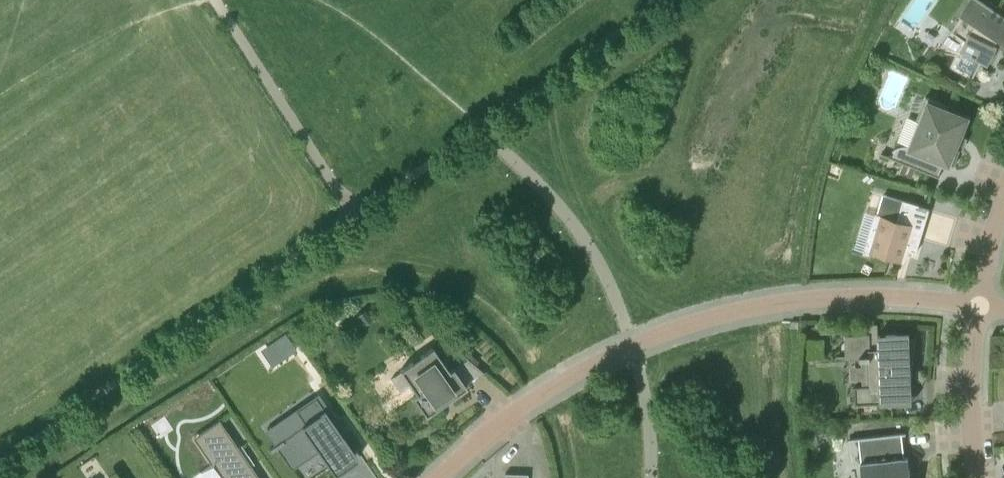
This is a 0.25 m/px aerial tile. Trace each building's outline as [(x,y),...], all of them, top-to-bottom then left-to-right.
[(980,0),(970,0),(961,13),(964,16),(954,31),(967,40),(961,51),(964,53),(958,66),(974,74),(972,77),(974,78),(982,62),(988,65),(998,46),(995,44),(998,39),(1003,43),(1003,16),(980,0)] [(949,107),(950,106),(926,97),(917,120),(918,120),(918,121),(913,119),(903,146),(896,143),(893,152),(895,152),(893,157),(882,153),(881,154),(939,177),(940,176),(939,176),(944,162),(954,166),(961,149),(955,147),(966,119),(947,111),(948,107),(949,107)] [(917,252),(930,208),(904,200),(897,221),(878,215),(874,229),(877,230),(871,251),(902,260),(905,249),(917,252)] [(273,363),(295,348),(285,333),(263,348),(273,363)] [(871,338),(870,334),(846,335),(847,357),(861,357),(861,360),(862,359),(863,386),(855,386),(856,404),(880,403),(880,405),(912,403),(911,386),(911,372),(913,372),(916,337),(910,338),(909,334),(898,334),(878,335),(879,338),(871,338)] [(449,371),(433,348),(400,370),(401,372),(391,378),(400,391),(409,384),(416,394),(412,397),(426,416),(466,387),(453,368),(449,371)] [(333,474),(357,457),(315,398),(295,412),(304,424),(274,445),(292,470),(318,452),(333,474)] [(220,421),(218,422),(224,429),(198,446),(220,477),(259,477),(220,421)] [(903,435),(907,434),(906,433),(849,439),(849,440),(859,439),(863,477),(911,477),(909,457),(905,457),(903,435)]
